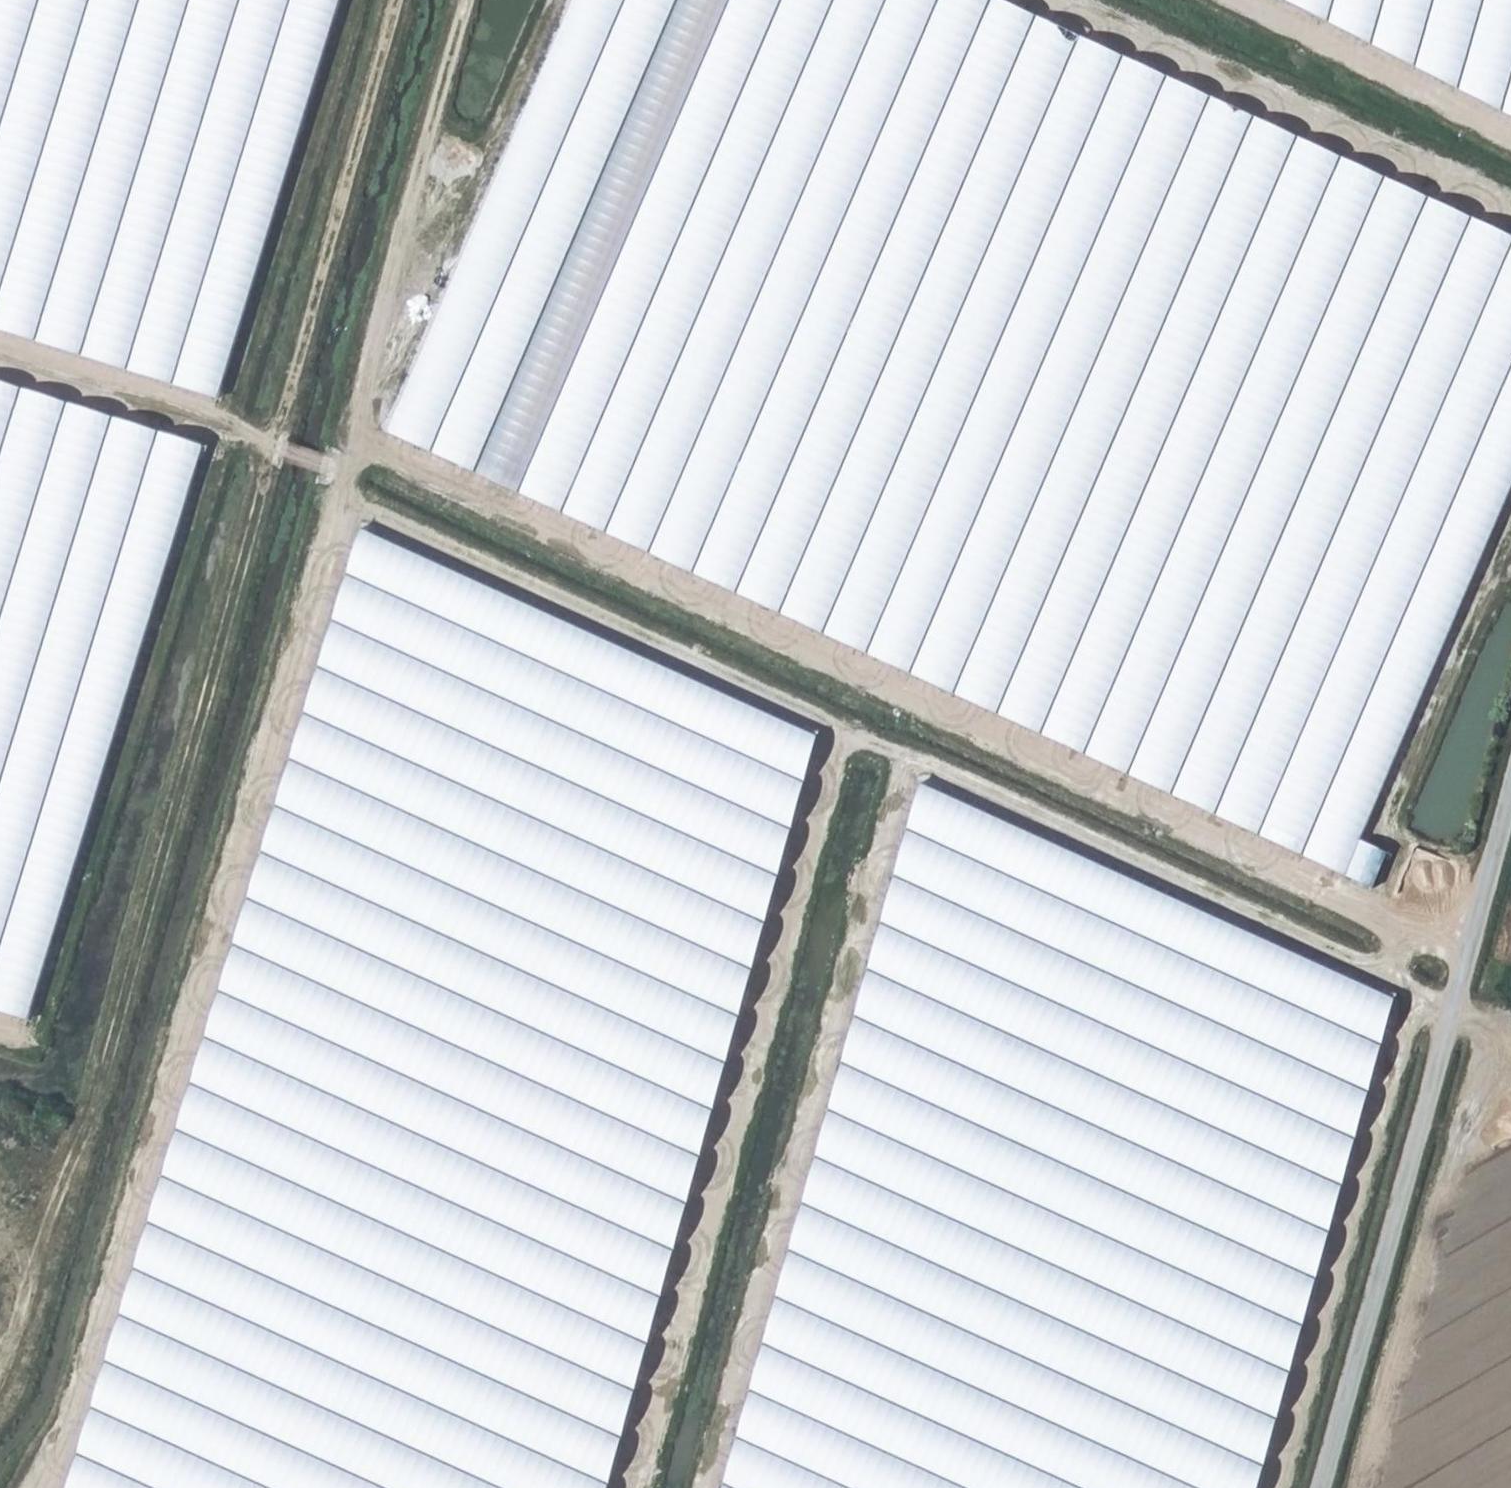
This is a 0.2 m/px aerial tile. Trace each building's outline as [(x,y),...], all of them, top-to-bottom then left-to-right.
[(1007,0),(570,0),(386,428),(1374,894),(1387,857),(1362,846),(1510,494),(1510,241),(1007,0)] [(1510,114),(1510,0),(1288,0),(1510,114)] [(364,530),(69,1487),(614,1487),(820,738),(364,530)] [(923,784),(727,1487),(1261,1487),(1398,1001),(923,784)]
